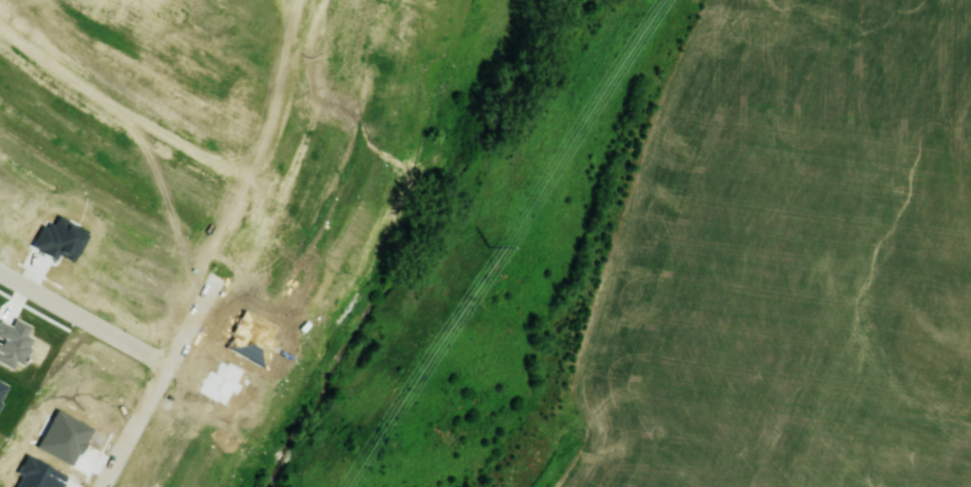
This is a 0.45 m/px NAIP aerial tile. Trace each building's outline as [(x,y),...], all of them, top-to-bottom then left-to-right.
[(31,247),(71,264),(86,228),(55,216),(51,226),(41,222),(31,247)]
